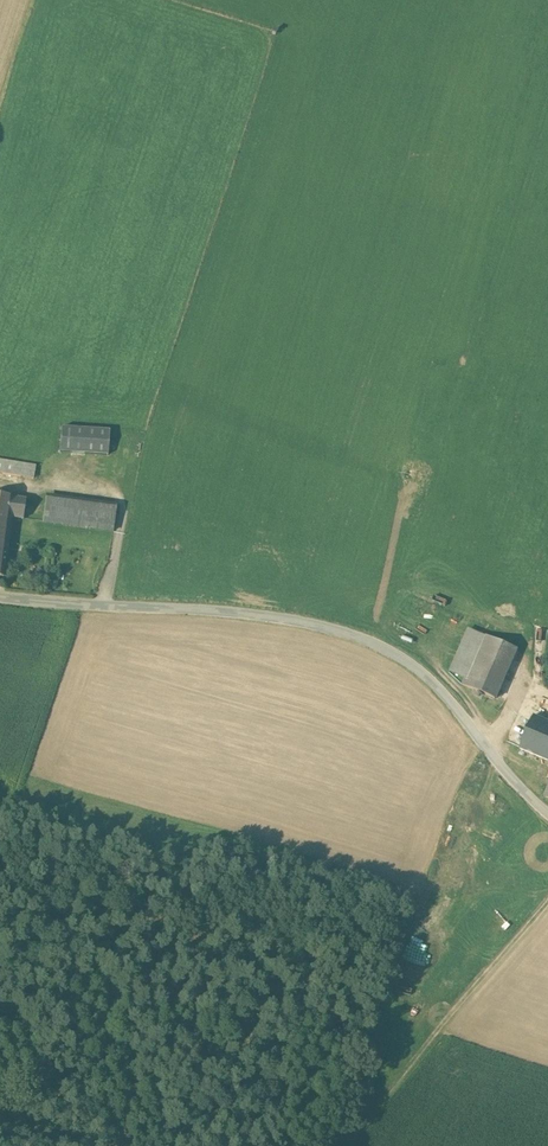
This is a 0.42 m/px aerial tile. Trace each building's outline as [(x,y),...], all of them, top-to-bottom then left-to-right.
[(110,429),(61,426),(60,452),(108,455),(110,429)] [(0,459),(0,473),(34,478),(36,465),(0,459)] [(0,496),(0,577),(4,577),(12,517),(23,519),(26,499),(0,496)] [(116,508),(46,498),(42,523),(113,532),(116,508)] [(485,635),(463,685),(496,699),(517,649),(485,635)] [(535,715),(520,749),(547,760),(547,721),(535,715)]
